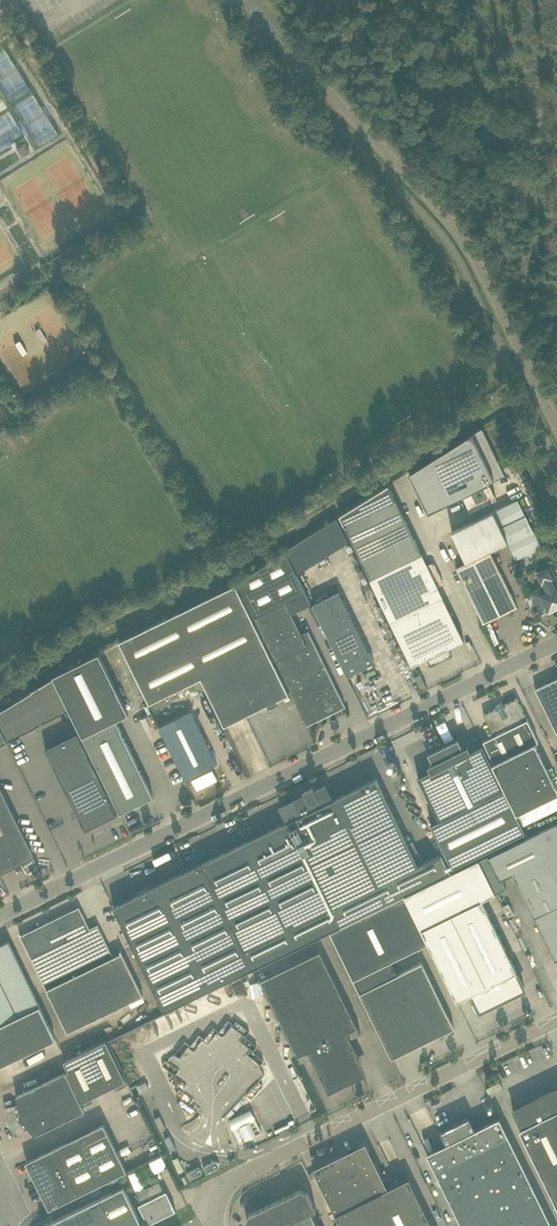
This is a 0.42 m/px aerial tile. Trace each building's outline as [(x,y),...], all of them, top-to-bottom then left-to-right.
[(25,142),(16,148),(22,156),(30,151),(25,142)] [(11,433),(7,427),(0,431),(0,440),(11,433)] [(482,427),(409,472),(428,513),(463,496),(471,511),(496,499),(489,483),(495,480),(506,475),(482,427)] [(405,517),(396,499),(389,484),(340,515),(353,542),(405,517)] [(529,493),(522,499),(531,510),(538,505),(529,493)] [(518,499),(452,531),(467,562),(490,550),(500,545),(508,541),(506,537),(502,528),(526,516),(518,499)] [(414,535),(405,517),(353,542),(361,561),(414,535)] [(422,554),(414,535),(361,561),(370,579),(422,554)] [(467,562),(457,567),(483,622),(517,606),(490,550),(467,562)] [(237,581),(302,714),(307,725),(346,706),(308,630),(302,633),(291,611),(310,602),(286,551),(237,581)] [(422,554),(370,579),(391,622),(443,597),(438,586),(442,584),(443,580),(435,564),(432,563),(427,565),(422,554)] [(532,591),(537,601),(543,614),(549,611),(556,607),(556,586),(554,580),(556,579),(550,565),(541,569),(536,572),(542,584),(543,583),(544,585),(532,591)] [(289,693),(235,584),(119,641),(150,703),(201,677),(224,725),(289,693)] [(374,663),(339,591),(312,605),(347,676),(374,663)] [(443,597),(391,622),(407,655),(412,666),(427,658),(429,662),(433,664),(450,656),(451,652),(449,648),(464,641),(443,597)] [(116,720),(129,714),(98,652),(52,674),(54,677),(69,709),(120,813),(153,797),(116,720)] [(69,709),(54,677),(0,709),(0,730),(5,741),(69,709)] [(535,689),(556,732),(556,731),(556,678),(535,689)] [(504,788),(517,814),(556,794),(556,789),(535,744),(539,742),(517,697),(505,703),(506,705),(504,706),(502,701),(496,704),(498,709),(497,709),(496,708),(484,714),(494,735),(483,741),(494,763),(492,764),(504,788)] [(218,764),(191,710),(159,726),(185,780),(192,776),(193,778),(192,779),(197,789),(217,779),(212,769),(211,767),(218,764)] [(78,732),(46,748),(86,829),(118,814),(78,732)] [(431,768),(432,770),(418,776),(440,821),(431,825),(452,867),(525,831),(517,814),(504,788),(492,764),(483,745),(469,751),(469,750),(465,743),(467,748),(464,750),(458,738),(428,753),(434,765),(431,766),(428,761),(427,762),(431,769),(431,768)] [(293,799),(294,800),(284,805),(291,820),(114,906),(164,1010),(451,871),(442,853),(418,865),(376,778),(334,799),(327,786),(327,785),(326,785),(325,784),(324,784),(323,784),(314,789),(313,787),(305,791),(305,793),(293,799)] [(190,805),(195,802),(193,797),(187,799),(190,805)] [(556,808),(556,806),(554,799),(523,814),(531,830),(538,827),(534,819),(556,808)] [(33,856),(6,801),(0,804),(0,872),(33,856)] [(489,856),(487,854),(479,858),(496,892),(506,887),(502,879),(513,874),(550,949),(555,960),(556,959),(556,822),(489,856)] [(525,989),(481,899),(496,892),(479,858),(405,895),(457,1001),(472,993),(480,1010),(525,989)] [(353,979),(426,943),(403,896),(330,931),(353,979)] [(68,1032),(143,995),(121,950),(120,950),(121,953),(114,957),(98,924),(90,928),(88,924),(83,913),(80,915),(78,910),(71,913),(70,911),(21,935),(20,932),(19,933),(68,1032)] [(17,1016),(40,1005),(14,951),(9,940),(0,944),(0,979),(17,1016)] [(320,950),(261,979),(301,1061),(314,1055),(330,1088),(351,1078),(348,1071),(351,1070),(351,1071),(353,1070),(352,1069),(357,1066),(357,1068),(359,1067),(359,1066),(361,1065),(348,1038),(359,1033),(361,1032),(358,1026),(357,1026),(320,950)] [(422,962),(360,992),(392,1058),(454,1027),(422,962)] [(17,1016),(0,979),(0,1024),(17,1016)] [(1,1065),(55,1039),(40,1006),(0,1025),(0,1066),(1,1065)] [(18,1104),(5,1107),(8,1123),(19,1136),(29,1127),(35,1134),(55,1125),(85,1110),(83,1106),(91,1102),(89,1097),(116,1083),(119,1088),(128,1084),(125,1079),(120,1069),(106,1040),(64,1060),(69,1070),(66,1071),(27,1090),(16,1095),(18,1104)] [(527,1101),(528,1103),(513,1111),(522,1128),(519,1129),(556,1206),(556,1086),(527,1101)] [(429,1158),(463,1225),(553,1225),(500,1117),(476,1129),(469,1116),(441,1130),(450,1148),(429,1158)] [(255,1119),(234,1129),(240,1142),(262,1132),(255,1119)] [(30,1159),(26,1161),(49,1209),(127,1170),(104,1123),(91,1130),(93,1134),(70,1145),(68,1141),(30,1159)] [(316,1174),(342,1225),(433,1225),(409,1178),(382,1191),(365,1156),(357,1154),(316,1174)] [(164,1155),(151,1160),(156,1172),(169,1166),(164,1155)] [(203,1166),(207,1173),(220,1166),(217,1160),(203,1166)] [(203,1172),(200,1165),(187,1172),(190,1179),(203,1172)] [(317,1176),(314,1171),(309,1173),(311,1179),(317,1176)] [(159,1181),(148,1186),(137,1192),(144,1207),(141,1208),(148,1224),(176,1210),(175,1209),(173,1210),(166,1196),(164,1197),(162,1194),(165,1192),(159,1181)] [(124,1186),(54,1220),(43,1225),(41,1225),(144,1225),(124,1186)] [(311,1212),(316,1209),(312,1201),(307,1190),(302,1188),(249,1214),(247,1219),(250,1225),(318,1225),(311,1212)]
